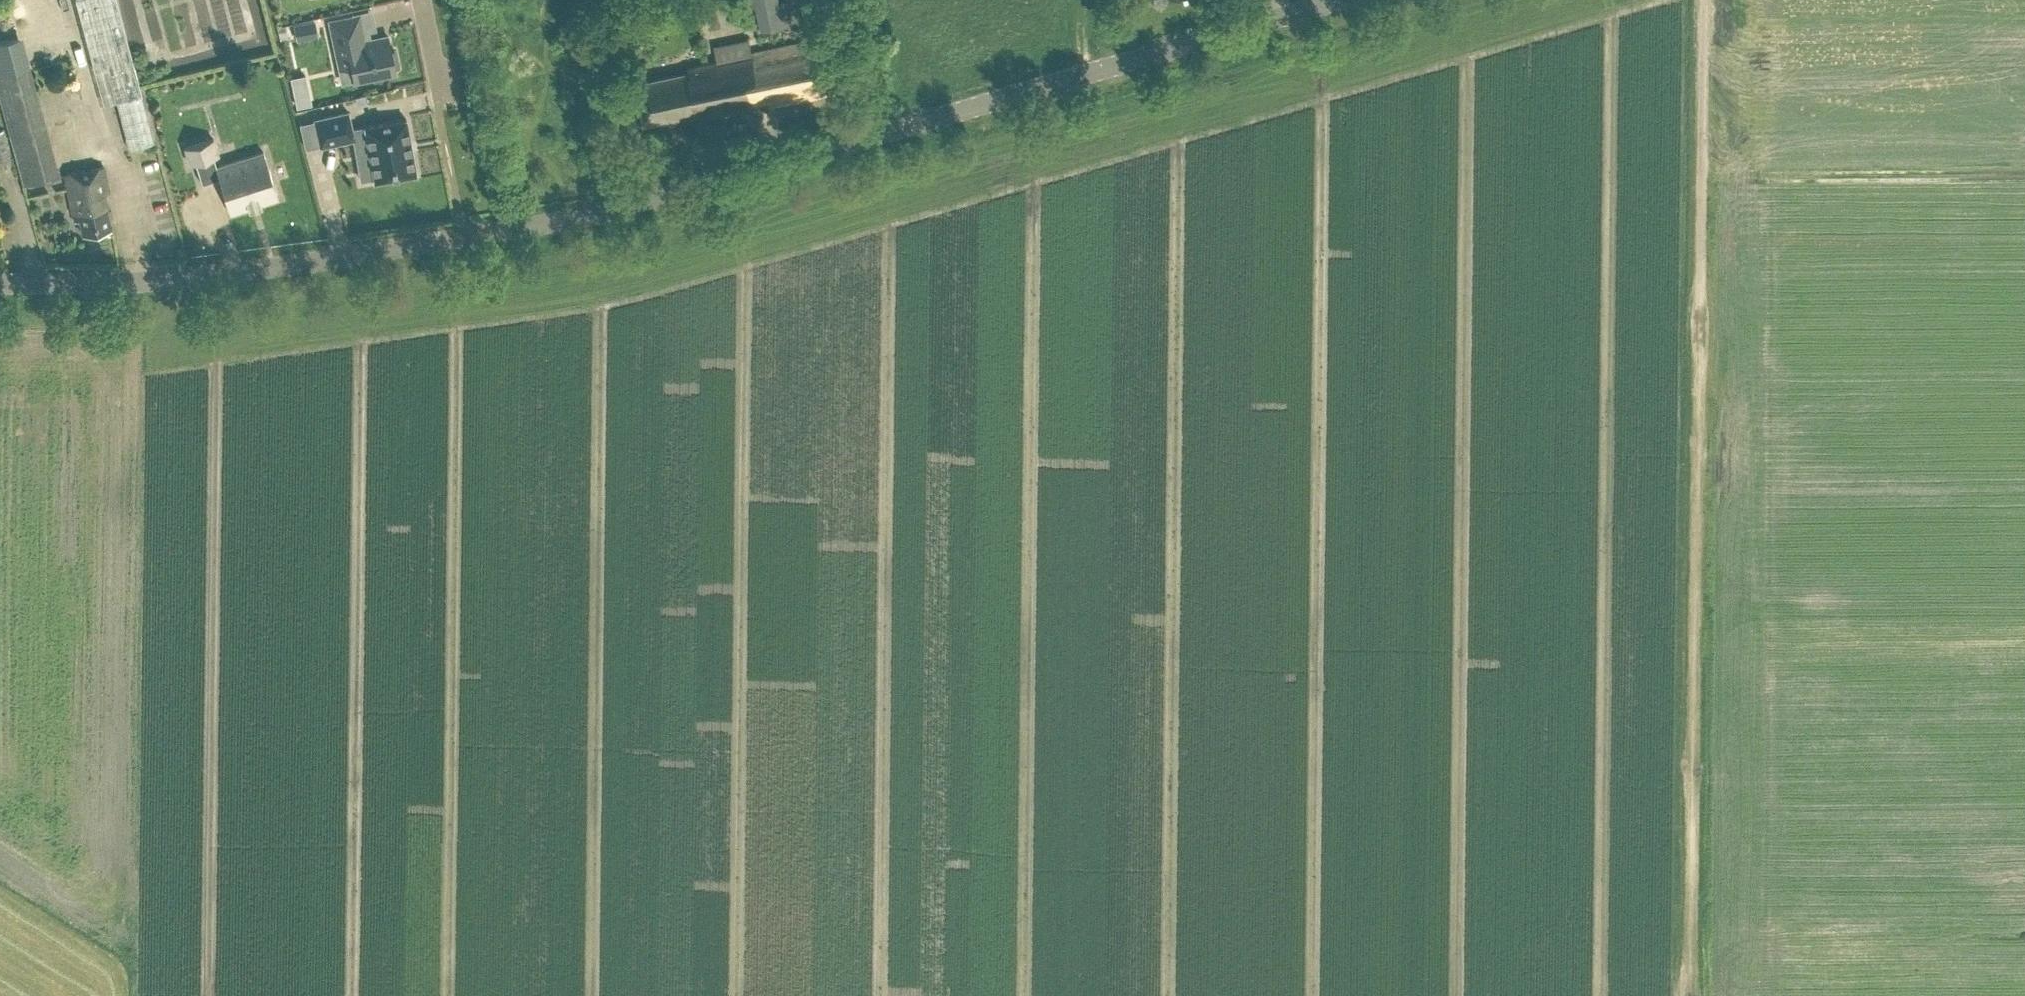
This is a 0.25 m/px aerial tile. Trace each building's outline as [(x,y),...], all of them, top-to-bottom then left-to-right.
[(116,0),(76,0),(103,103),(116,99),(129,147),(154,141),(116,0)] [(752,5),(757,4),(762,29),(792,23),(787,0),(751,0),(752,5)] [(353,14),(330,19),(337,55),(348,53),(350,64),(353,78),(395,70),(394,66),(398,66),(394,48),(390,49),(387,34),(370,38),(364,39),(362,30),(356,31),(353,14)] [(294,24),(296,37),(316,33),(313,19),(294,24)] [(755,98),(768,96),(762,62),(760,50),(751,52),(748,36),(714,43),(717,59),(689,65),(690,70),(638,81),(647,123),(713,109),(714,114),(756,105),(755,98)] [(762,62),(768,96),(770,103),(826,91),(815,38),(760,50),(762,62)] [(0,73),(0,97),(23,183),(59,174),(30,65),(0,73)] [(347,109),(315,115),(321,145),(353,139),(357,157),(369,155),(373,180),(416,172),(406,117),(350,127),(347,109)] [(9,155),(3,128),(0,129),(0,157),(9,155)] [(216,165),(213,155),(218,153),(213,137),(184,146),(190,162),(195,161),(202,182),(219,177),(230,211),(248,206),(248,207),(260,203),(260,202),(278,196),(263,150),(216,165)] [(110,227),(104,192),(109,191),(103,164),(65,172),(74,220),(79,219),(82,232),(110,227)] [(114,194),(118,206),(132,202),(128,189),(114,194)]
